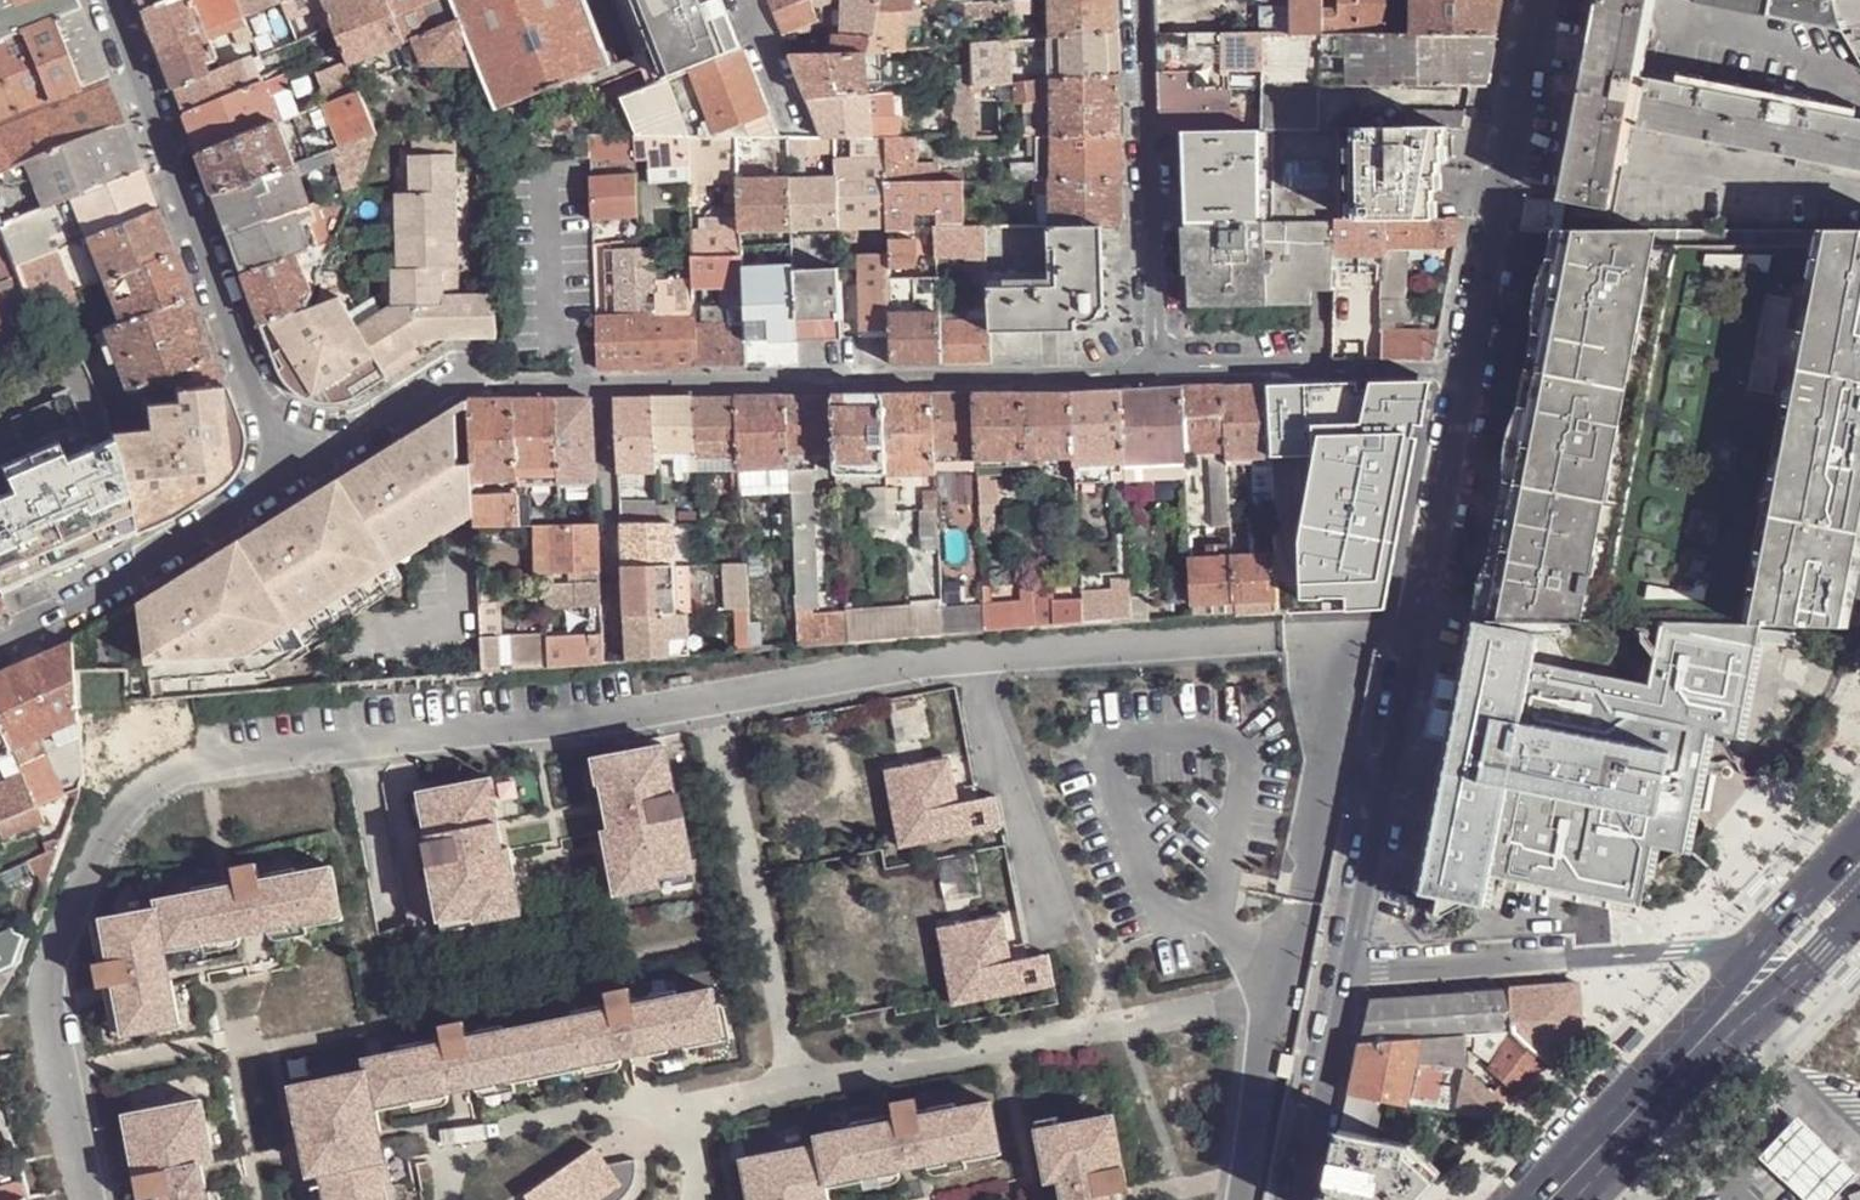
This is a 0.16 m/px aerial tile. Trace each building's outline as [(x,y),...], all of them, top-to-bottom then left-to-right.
[(12,2),(0,7),(0,120),(105,78),(79,11),(75,0),(11,0),(12,2)] [(146,12),(177,0),(142,0),(146,12)] [(146,12),(161,50),(175,89),(211,75),(208,65),(218,61),(207,34),(193,0),(177,0),(146,12)] [(207,34),(244,18),(237,0),(193,0),(207,34)] [(280,0),(237,0),(244,18),(281,3),(280,0)] [(388,0),(333,0),(326,3),(333,22),(336,28),(346,53),(352,67),(407,45),(406,43),(388,0)] [(454,0),(388,0),(406,43),(415,40),(463,20),(454,0)] [(463,20),(481,65),(485,75),(488,81),(500,109),(610,65),(584,0),(454,0),(463,20)] [(610,65),(623,97),(623,98),(669,79),(693,70),(743,50),(723,0),(584,0),(610,65)] [(769,1),(775,14),(808,0),(770,0),(769,1)] [(775,14),(783,34),(783,35),(821,20),(817,10),(813,0),(808,0),(775,14)] [(817,10),(841,0),(813,0),(817,10)] [(842,33),(835,35),(833,54),(865,52),(876,12),(879,0),(845,0),(842,33)] [(876,12),(903,10),(904,10),(919,8),(920,8),(939,6),(939,0),(879,0),(876,12)] [(963,4),(964,21),(1018,15),(1018,13),(1017,0),(1001,0),(963,4)] [(1018,13),(1034,11),(1034,0),(1017,0),(1018,13)] [(1052,36),(1118,31),(1118,0),(1051,0),(1052,36)] [(1201,0),(1156,0),(1157,35),(1202,36),(1201,9),(1201,1),(1201,0)] [(1272,26),(1291,26),(1291,0),(1272,0),(1272,26)] [(1322,0),(1291,0),(1291,26),(1291,36),(1322,36),(1322,0)] [(1388,0),(1322,0),(1322,36),(1387,36),(1388,0)] [(1504,0),(1414,0),(1414,26),(1414,36),(1496,37),(1504,0)] [(1589,40),(1559,202),(1565,203),(1609,210),(1617,164),(1626,118),(1633,82),(1648,0),(1596,0),(1589,40)] [(1835,0),(1696,0),(1695,3),(1841,31),(1835,0)] [(1841,31),(1851,29),(1853,41),(1859,40),(1859,0),(1835,0),(1841,31)] [(904,10),(905,26),(920,24),(920,8),(919,8),(904,10)] [(1233,26),(1233,9),(1201,9),(1202,36),(1222,36),(1233,36),(1233,26)] [(903,10),(876,12),(865,52),(866,53),(906,51),(905,26),(904,10),(903,10)] [(481,65),(463,20),(415,40),(426,65),(481,65)] [(336,28),(333,22),(320,26),(322,33),(336,28)] [(260,57),(246,24),(231,30),(245,63),(260,57)] [(905,26),(906,51),(927,48),(924,24),(920,24),(905,26)] [(1291,36),(1291,26),(1272,26),(1233,26),(1233,36),(1238,36),(1259,36),(1262,36),(1291,36)] [(1414,36),(1414,26),(1403,27),(1402,36),(1414,36)] [(346,53),(336,28),(322,33),(320,34),(323,44),(329,59),(346,53)] [(1121,75),(1118,31),(1052,36),(1053,80),(1121,75)] [(323,44),(320,34),(298,42),(291,45),(294,55),(323,44)] [(999,42),(998,34),(982,36),(983,43),(999,42)] [(1223,71),(1222,36),(1202,36),(1157,35),(1158,70),(1190,70),(1193,75),(1194,81),(1195,91),(1224,90),(1223,71)] [(1238,51),(1238,36),(1233,36),(1222,36),(1223,71),(1239,70),(1238,51)] [(1259,51),(1259,36),(1238,36),(1238,51),(1259,51)] [(1322,88),(1322,36),(1291,36),(1262,36),(1259,36),(1259,51),(1259,90),(1264,90),(1316,89),(1321,89),(1322,88)] [(1487,87),(1496,37),(1414,36),(1402,36),(1387,36),(1322,36),(1322,88),(1470,87),(1487,87)] [(1012,83),(1009,41),(999,42),(983,43),(973,44),(975,66),(976,86),(997,84),(1012,83)] [(797,56),(796,46),(787,47),(791,56),(797,56)] [(743,50),(693,70),(712,121),(718,118),(722,126),(744,123),(768,113),(743,50)] [(871,93),(866,53),(865,52),(833,54),(797,56),(791,56),(807,98),(871,93)] [(245,63),(243,63),(252,89),(264,84),(270,82),(261,56),(260,57),(245,63)] [(252,89),(243,63),(222,71),(211,75),(175,89),(180,102),(185,115),(252,89)] [(512,141),(623,97),(610,65),(500,109),(512,141)] [(976,86),(975,66),(957,67),(958,87),(956,87),(957,105),(955,105),(955,120),(958,120),(958,136),(978,136),(978,116),(976,86)] [(693,70),(669,79),(692,136),(737,136),(778,137),(778,135),(768,113),(744,123),(722,126),(718,118),(712,121),(693,70)] [(1158,70),(1159,77),(1183,77),(1187,81),(1194,81),(1193,75),(1190,70),(1158,70)] [(488,81),(485,75),(479,77),(481,84),(488,81)] [(1121,75),(1053,80),(1054,136),(1122,136),(1121,75)] [(1782,103),(1783,96),(1679,75),(1677,84),(1782,103)] [(1225,112),(1224,90),(1195,91),(1187,91),(1187,81),(1183,77),(1159,77),(1160,113),(1225,112)] [(105,78),(0,120),(0,173),(121,123),(113,100),(105,78)] [(1782,103),(1677,84),(1648,78),(1638,128),(1799,159),(1859,170),(1859,119),(1782,103)] [(692,136),(669,79),(623,98),(638,135),(688,136),(692,136)] [(291,121),(275,80),(270,82),(264,84),(280,125),(291,121)] [(1053,80),(1016,83),(1017,98),(1017,103),(1041,101),(1042,136),(1054,136),(1053,80)] [(1012,83),(997,84),(999,99),(1017,98),(1016,83),(1012,83)] [(280,125),(264,84),(252,89),(185,115),(192,135),(200,155),(280,125)] [(1266,131),(1317,131),(1316,89),(1264,90),(1266,121),(1266,131)] [(885,92),(871,93),(873,118),(887,118),(885,92)] [(873,118),(871,93),(807,98),(823,138),(828,138),(837,138),(853,138),(875,137),(873,118)] [(374,120),(363,94),(340,102),(327,107),(342,146),(379,132),(374,120)] [(1783,96),(1782,103),(1859,119),(1859,112),(1783,96)] [(623,98),(623,97),(512,141),(514,145),(523,153),(533,157),(591,155),(591,134),(635,135),(638,135),(623,98)] [(1238,131),(1237,112),(1225,112),(1160,113),(1161,132),(1184,132),(1238,131)] [(1462,129),(1464,115),(1405,114),(1406,130),(1437,129),(1462,129)] [(387,131),(382,118),(374,120),(379,132),(387,131)] [(887,118),(873,118),(875,137),(890,137),(901,137),(900,118),(887,118)] [(1266,131),(1266,121),(1255,121),(1255,131),(1259,131),(1266,131)] [(121,123),(0,173),(0,225),(0,226),(69,198),(139,169),(130,146),(121,123)] [(295,163),(280,125),(200,155),(205,169),(215,194),(295,163)] [(1436,164),(1439,164),(1437,129),(1406,130),(1317,131),(1266,131),(1259,131),(1262,177),(1335,176),(1437,175),(1436,164)] [(1184,132),(1186,179),(1262,177),(1259,131),(1255,131),(1238,131),(1184,132)] [(342,146),(339,146),(349,174),(365,169),(379,132),(342,146)] [(636,163),(635,135),(591,134),(591,155),(591,159),(611,159),(612,162),(636,163)] [(638,135),(635,135),(636,163),(649,163),(650,170),(689,168),(688,136),(638,135)] [(459,136),(413,137),(414,155),(412,156),(413,193),(398,194),(399,269),(393,270),(394,306),(391,306),(384,311),(375,297),(352,312),(342,297),(265,326),(283,370),(291,383),(299,391),(308,397),(319,401),(330,402),(345,401),(358,396),(450,340),(499,339),(498,293),(462,294),(459,136)] [(692,136),(688,136),(689,168),(690,182),(701,182),(730,183),(739,182),(737,136),(692,136)] [(1055,181),(1054,136),(1042,136),(1040,136),(1041,146),(1042,181),(1053,181),(1055,181)] [(1124,180),(1122,136),(1054,136),(1055,181),(1124,180)] [(891,182),(890,158),(890,137),(875,137),(853,138),(854,161),(839,161),(839,176),(841,228),(841,234),(891,225),(891,182)] [(918,163),(917,137),(901,137),(890,137),(890,158),(891,182),(919,182),(918,163)] [(837,138),(828,138),(828,154),(837,153),(837,138)] [(1799,159),(1797,165),(1859,178),(1859,170),(1799,159)] [(305,189),(295,163),(215,194),(224,218),(230,234),(298,208),(310,203),(305,189)] [(945,171),(945,164),(918,163),(919,182),(940,182),(945,182),(945,171)] [(690,182),(689,168),(650,170),(650,184),(690,182)] [(150,197),(139,169),(69,198),(84,237),(154,208),(150,197)] [(349,174),(305,189),(310,203),(318,200),(359,185),(365,169),(349,174)] [(967,182),(967,171),(945,171),(945,182),(966,181),(967,182)] [(601,176),(593,176),(594,219),(594,220),(639,218),(638,174),(601,176)] [(1437,176),(1437,175),(1335,176),(1335,222),(1386,222),(1430,221),(1429,194),(1435,194),(1434,176),(1437,176)] [(839,176),(791,179),(793,230),(841,228),(839,176)] [(1262,177),(1264,222),(1335,222),(1335,176),(1262,177)] [(1186,179),(1188,223),(1264,222),(1262,177),(1186,179)] [(791,179),(739,182),(740,198),(741,218),(741,231),(742,234),(793,230),(791,179)] [(1055,181),(1053,181),(1054,225),(1104,225),(1126,226),(1124,180),(1055,181)] [(945,182),(940,182),(941,209),(941,226),(966,226),(966,181),(945,182)] [(702,206),(701,182),(690,182),(691,206),(702,206)] [(731,198),(740,198),(739,182),(730,183),(731,198)] [(941,209),(940,182),(919,182),(891,182),(891,225),(892,228),(917,228),(917,208),(941,209)] [(84,237),(69,198),(0,226),(15,264),(84,237)] [(1560,232),(1565,203),(1559,202),(1529,199),(1523,232),(1553,232),(1560,232)] [(310,203),(298,208),(313,248),(333,241),(318,200),(310,203)] [(162,230),(154,208),(84,237),(102,280),(171,252),(162,230)] [(313,248),(298,208),(230,234),(240,260),(245,274),(298,254),(313,248)] [(987,211),(969,211),(969,224),(987,223),(987,211)] [(741,218),(700,220),(701,226),(708,227),(708,231),(741,231),(741,218)] [(1456,247),(1460,221),(1430,221),(1386,222),(1385,247),(1395,248),(1425,247),(1442,247),(1456,247)] [(1188,223),(1193,306),(1313,304),(1312,289),(1334,289),(1334,257),(1335,222),(1264,222),(1188,223)] [(1385,247),(1386,222),(1335,222),(1334,257),(1376,258),(1384,258),(1385,247)] [(1106,307),(1104,225),(1054,225),(1050,225),(1051,248),(1058,248),(1059,286),(990,287),(990,303),(991,319),(991,330),(1078,330),(1077,320),(1080,319),(1083,320),(1091,321),(1098,318),(1106,307)] [(988,255),(987,226),(966,226),(941,226),(939,226),(939,238),(939,245),(939,256),(969,256),(988,255)] [(742,234),(741,231),(708,231),(701,231),(693,232),(693,265),(694,280),(694,284),(722,283),(744,283),(744,278),(742,234)] [(1477,621),(1539,634),(1558,637),(1558,634),(1559,630),(1562,627),(1564,626),(1566,622),(1563,622),(1638,232),(1560,232),(1553,232),(1477,621)] [(1737,624),(1763,625),(1840,626),(1844,606),(1846,606),(1859,534),(1859,233),(1813,233),(1737,624)] [(15,264),(32,308),(50,301),(73,292),(102,280),(84,237),(15,264)] [(917,237),(892,237),(891,242),(892,253),(892,267),(914,266),(917,262),(917,237)] [(654,283),(650,240),(606,243),(607,317),(656,315),(654,283)] [(1393,275),(1395,248),(1385,247),(1384,258),(1384,271),(1383,277),(1383,282),(1383,300),(1398,301),(1400,276),(1393,275)] [(179,274),(171,252),(102,280),(118,322),(187,295),(179,274)] [(880,253),(863,253),(865,336),(893,335),(892,276),(892,267),(892,253),(880,253)] [(310,292),(298,254),(245,274),(255,299),(264,324),(310,306),(313,294),(310,292)] [(988,255),(969,256),(970,280),(979,281),(989,281),(988,255)] [(1368,276),(1368,282),(1375,282),(1383,282),(1383,277),(1384,271),(1384,258),(1376,258),(1376,276),(1368,276)] [(694,280),(693,265),(682,265),(683,281),(694,280)] [(795,277),(843,275),(843,274),(842,267),(794,268),(795,277)] [(843,275),(795,277),(797,339),(845,338),(843,279),(843,275)] [(941,276),(892,276),(893,335),(893,364),(942,363),(942,320),(941,307),(941,276)] [(955,276),(941,276),(941,307),(950,307),(950,296),(956,296),(955,276)] [(747,340),(797,339),(795,277),(744,278),(744,283),(746,323),(747,340)] [(694,284),(694,280),(683,281),(654,283),(656,315),(696,313),(694,284)] [(989,281),(979,281),(979,304),(990,303),(990,287),(989,281)] [(1383,300),(1383,282),(1375,282),(1368,282),(1363,283),(1362,320),(1382,321),(1383,300)] [(744,283),(722,283),(723,306),(724,323),(746,323),(744,283)] [(77,304),(73,292),(50,301),(55,313),(77,304)] [(199,325),(187,295),(118,322),(102,328),(125,388),(126,388),(137,383),(160,375),(210,355),(199,325)] [(1410,322),(1410,301),(1398,301),(1383,300),(1382,321),(1382,322),(1393,322),(1410,322)] [(724,323),(723,306),(703,307),(703,324),(724,323)] [(696,324),(696,313),(656,315),(607,317),(598,318),(599,346),(598,346),(599,369),(698,367),(696,324)] [(991,319),(942,320),(942,363),(991,362),(991,330),(991,319)] [(1382,322),(1382,321),(1362,320),(1363,361),(1380,360),(1381,333),(1382,322)] [(1393,333),(1393,322),(1382,322),(1381,333),(1393,333)] [(747,340),(746,323),(724,323),(703,324),(696,324),(698,367),(749,366),(747,340)] [(1334,361),(1347,360),(1346,326),(1334,325),(1334,361)] [(1435,360),(1440,332),(1393,333),(1381,333),(1380,360),(1435,360)] [(215,369),(210,355),(160,375),(164,388),(221,383),(215,369)] [(164,388),(160,375),(137,383),(140,391),(164,388)] [(1431,382),(1332,384),(1334,412),(1335,434),(1336,461),(1416,459),(1431,382)] [(140,391),(137,383),(126,388),(128,392),(140,391)] [(1332,384),(1295,385),(1298,435),(1335,434),(1334,412),(1332,384)] [(114,545),(134,531),(171,513),(220,481),(226,477),(232,468),(237,459),(240,442),(239,431),(222,385),(175,390),(176,402),(146,405),(148,429),(113,432),(114,437),(94,446),(65,458),(63,459),(59,452),(6,475),(12,490),(0,495),(0,596),(114,545)] [(1295,385),(1268,386),(1271,458),(1299,457),(1298,435),(1295,385)] [(1268,386),(1225,387),(1227,429),(1228,446),(1229,458),(1229,459),(1271,458),(1268,386)] [(12,490),(6,475),(59,452),(63,459),(65,458),(53,430),(81,417),(68,387),(51,395),(54,401),(0,425),(0,495),(12,490)] [(1225,387),(1184,389),(1186,430),(1211,430),(1227,429),(1225,387)] [(1184,389),(1121,391),(1125,464),(1187,461),(1186,448),(1186,430),(1184,389)] [(1125,464),(1121,391),(1073,394),(1075,458),(1075,466),(1110,464),(1125,464)] [(976,392),(932,393),(937,450),(944,450),(979,449),(976,392)] [(1029,459),(1025,393),(976,392),(979,449),(980,461),(1029,459)] [(932,393),(884,394),(889,473),(938,473),(938,471),(937,456),(937,450),(932,393)] [(1075,458),(1073,394),(1025,393),(1029,459),(1075,458)] [(889,473),(884,394),(835,395),(838,451),(839,461),(839,469),(839,473),(889,473)] [(838,451),(835,395),(787,396),(790,453),(817,452),(838,451)] [(790,453),(787,396),(738,397),(741,456),(741,463),(741,467),(790,466),(790,453)] [(738,397),(695,398),(698,450),(700,458),(705,457),(734,456),(741,456),(738,397)] [(656,450),(653,398),(616,399),(620,472),(657,471),(656,458),(656,450)] [(695,398),(653,398),(656,450),(662,450),(676,450),(698,450),(695,398)] [(592,399),(557,400),(559,461),(560,477),(560,483),(597,481),(592,399)] [(557,400),(514,401),(517,462),(559,461),(557,400)] [(514,401),(472,403),(476,481),(518,481),(518,478),(517,462),(514,401)] [(469,402),(141,604),(150,664),(299,651),(306,647),(294,626),(475,515),(473,465),(461,464),(458,416),(469,409),(469,402)] [(53,430),(65,458),(94,446),(81,417),(53,430)] [(1228,446),(1227,429),(1211,430),(1202,448),(1228,446)] [(1202,448),(1211,430),(1186,430),(1186,448),(1202,448)] [(979,449),(944,450),(944,455),(937,456),(938,471),(980,470),(980,461),(979,449)] [(700,458),(698,450),(676,450),(677,464),(687,464),(699,463),(700,458)] [(818,470),(817,452),(790,453),(790,466),(792,494),(800,609),(819,607),(812,470),(818,470)] [(699,463),(700,471),(742,469),(741,467),(741,463),(734,463),(734,456),(705,457),(700,458),(699,463)] [(1301,498),(1299,457),(1271,458),(1272,476),(1273,499),(1301,498)] [(1229,459),(1229,458),(1212,459),(1215,529),(1232,528),(1230,478),(1229,459)] [(1271,458),(1229,459),(1230,478),(1272,476),(1271,458)] [(1029,474),(1029,459),(980,461),(980,470),(981,475),(992,475),(1029,474)] [(559,461),(517,462),(518,478),(560,477),(559,461)] [(1187,461),(1125,464),(1126,481),(1187,478),(1187,461)] [(700,471),(699,463),(687,464),(688,476),(700,475),(700,471)] [(1110,464),(1075,466),(1075,468),(1075,474),(1076,483),(1111,481),(1110,464)] [(1125,464),(1110,464),(1111,481),(1126,481),(1125,464)] [(792,494),(790,466),(741,467),(742,469),(743,495),(792,494)] [(993,502),(992,475),(981,475),(982,503),(993,502)] [(518,481),(518,494),(529,493),(529,487),(560,487),(560,483),(560,477),(518,478),(518,481)] [(873,508),(891,508),(890,487),(890,486),(872,487),(873,508)] [(940,508),(939,486),(930,487),(931,508),(940,508)] [(900,487),(890,487),(891,508),(892,509),(901,509),(900,487)] [(529,493),(518,494),(518,496),(520,528),(533,528),(533,493),(529,493)] [(520,528),(518,496),(476,497),(478,529),(503,528),(520,528)] [(1275,538),(1289,537),(1289,517),(1302,517),(1301,498),(1273,499),(1273,516),(1275,538)] [(659,511),(659,502),(622,503),(623,525),(661,524),(659,511)] [(993,502),(982,503),(984,535),(994,535),(993,502)] [(1128,516),(1127,502),(1118,503),(1120,516),(1128,516)] [(713,513),(712,509),(703,509),(703,522),(709,522),(713,522),(713,513)] [(675,523),(679,523),(678,510),(659,511),(661,524),(675,523)] [(745,521),(744,510),(732,511),(732,512),(733,521),(745,521)] [(732,512),(713,513),(713,522),(727,522),(733,521),(732,512)] [(746,529),(745,521),(733,521),(727,522),(728,529),(746,529)] [(687,523),(687,531),(690,531),(709,530),(709,522),(703,522),(687,523)] [(623,525),(626,568),(677,565),(675,523),(661,524),(623,525)] [(679,523),(675,523),(677,565),(692,565),(690,542),(690,531),(687,531),(687,523),(679,523)] [(602,572),(599,525),(562,527),(550,527),(552,575),(578,574),(601,573),(602,572)] [(552,575),(550,527),(536,528),(538,575),(552,575)] [(504,544),(503,528),(478,529),(478,545),(504,544)] [(1338,528),(1317,529),(1317,548),(1318,573),(1319,585),(1277,586),(1278,602),(1277,608),(1278,616),(1284,616),(1341,613),(1339,538),(1338,528)] [(690,531),(690,542),(710,541),(709,530),(690,531)] [(1289,537),(1275,538),(1275,556),(1276,560),(1285,560),(1290,560),(1289,537)] [(1391,544),(1339,538),(1341,613),(1384,612),(1391,544)] [(1275,556),(1267,557),(1267,563),(1242,563),(1242,558),(1233,558),(1234,564),(1236,603),(1278,602),(1277,586),(1277,574),(1277,567),(1276,560),(1275,556)] [(1236,603),(1234,564),(1201,565),(1199,559),(1191,560),(1193,605),(1206,604),(1236,603)] [(679,612),(677,565),(626,568),(628,615),(679,612)] [(601,573),(578,574),(578,583),(602,582),(601,573)] [(1318,573),(1277,574),(1277,586),(1319,585),(1318,573)] [(494,578),(480,579),(481,609),(495,608),(494,578)] [(603,606),(602,582),(578,583),(547,584),(548,609),(580,608),(594,607),(603,606)] [(991,587),(987,587),(988,604),(988,608),(1037,604),(1036,591),(1053,590),(1054,605),(1056,605),(1055,587),(1021,590),(1021,601),(993,603),(991,587)] [(1121,600),(1085,602),(1085,603),(1086,606),(1116,604),(1117,612),(1133,611),(1131,588),(1120,589),(1121,600)] [(1054,605),(1053,590),(1036,591),(1037,604),(1037,607),(1054,605)] [(1148,601),(1134,602),(1134,611),(1134,622),(1150,621),(1148,601)] [(945,612),(945,603),(898,607),(900,641),(946,637),(945,612)] [(1054,605),(1037,607),(1038,630),(1087,626),(1086,606),(1085,603),(1056,605),(1054,605)] [(1037,604),(988,608),(989,634),(1038,630),(1037,607),(1037,604)] [(1117,612),(1116,604),(1086,606),(1087,626),(1117,624),(1117,612)] [(1206,604),(1193,605),(1193,619),(1207,618),(1206,604)] [(603,616),(603,606),(594,607),(594,616),(603,616)] [(752,623),(751,607),(741,608),(742,653),(753,652),(752,623)] [(900,641),(898,607),(847,611),(848,612),(848,623),(848,645),(900,641)] [(989,634),(988,608),(945,612),(946,637),(989,634)] [(693,611),(679,612),(628,615),(630,661),(695,657),(693,611)] [(1133,611),(1117,612),(1117,624),(1134,622),(1134,611),(1133,611)] [(848,612),(800,615),(801,626),(848,623),(848,612)] [(1533,664),(1539,634),(1477,621),(1424,893),(1467,902),(1485,906),(1491,876),(1512,767),(1684,798),(1696,736),(1525,702),(1533,664)] [(763,622),(752,623),(753,652),(765,652),(763,622)] [(1525,702),(1512,767),(1491,876),(1645,906),(1656,847),(1686,853),(1695,807),(1709,733),(1740,739),(1763,625),(1737,624),(1665,622),(1663,633),(1661,642),(1652,688),(1533,664),(1525,702)] [(848,645),(848,623),(801,626),(802,649),(848,645)] [(1568,625),(1564,626),(1562,627),(1559,630),(1558,634),(1558,637),(1560,641),(1564,643),(1567,643),(1571,642),(1574,640),(1576,637),(1576,633),(1574,629),(1572,627),(1568,625)] [(1642,643),(1645,644),(1649,643),(1651,640),(1661,642),(1663,633),(1653,631),(1652,629),(1650,627),(1648,626),(1645,625),(1641,626),(1639,627),(1637,629),(1636,634),(1636,636),(1636,639),(1639,641),(1642,643)] [(550,639),(551,668),(606,664),(604,635),(593,636),(550,639)] [(550,639),(548,639),(482,645),(484,673),(509,671),(521,671),(551,668),(550,639)] [(79,710),(73,642),(28,662),(57,731),(82,720),(81,711),(79,710)] [(28,662),(12,670),(0,675),(0,717),(14,750),(40,739),(57,731),(28,662)] [(0,717),(0,756),(14,750),(0,717)] [(88,777),(82,720),(57,731),(40,739),(64,795),(85,787),(88,777)] [(64,795),(40,739),(14,750),(25,774),(39,806),(64,795)] [(668,745),(595,759),(600,786),(605,785),(613,828),(605,830),(618,894),(663,885),(661,878),(697,871),(682,794),(678,794),(668,745)] [(14,750),(0,756),(0,786),(25,774),(14,750)] [(902,814),(896,816),(902,848),(938,842),(937,835),(943,834),(944,840),(968,836),(965,822),(979,820),(982,833),(1004,829),(998,796),(960,804),(954,771),(921,777),(919,765),(894,770),(902,814)] [(894,770),(887,771),(896,816),(902,814),(894,770)] [(25,774),(0,786),(0,822),(39,806),(25,774)] [(494,779),(421,793),(430,842),(427,843),(442,921),(477,914),(478,921),(524,912),(511,848),(503,850),(495,806),(500,805),(494,779)] [(39,806),(0,822),(0,830),(4,840),(26,831),(27,833),(46,825),(39,806)] [(60,851),(63,840),(48,840),(48,856),(60,851)] [(47,883),(60,851),(48,856),(31,863),(47,883)] [(939,860),(943,901),(983,897),(979,857),(939,860)] [(0,876),(0,892),(1,894),(35,879),(28,864),(0,876)] [(163,909),(110,920),(114,942),(98,945),(101,962),(97,963),(102,987),(106,987),(116,1036),(180,1023),(172,979),(166,980),(161,953),(206,944),(208,953),(239,947),(241,944),(242,941),(242,936),(271,930),(272,935),(275,937),(279,939),(309,933),(308,924),(343,918),(333,869),(299,876),(297,869),(261,876),(258,864),(237,868),(239,880),(195,888),(196,895),(162,901),(163,909)] [(1446,920),(1448,914),(1445,907),(1439,904),(1431,906),(1427,912),(1428,919),(1433,924),(1440,924),(1446,920)] [(110,920),(94,923),(98,945),(114,942),(110,920)] [(972,923),(947,928),(956,972),(949,973),(955,1006),(991,999),(990,993),(996,991),(997,998),(1018,994),(1015,981),(1032,978),(1035,991),(1057,987),(1051,954),(1013,961),(1007,929),(974,935),(972,923)] [(947,928),(940,929),(949,973),(956,972),(947,928)] [(30,942),(18,938),(0,945),(0,971),(22,962),(30,942)] [(22,962),(0,971),(0,978),(2,984),(0,988),(0,999),(13,978),(22,962)] [(1580,981),(1511,986),(1512,1032),(1546,1060),(1582,1021),(1580,981)] [(1511,986),(1371,997),(1363,1039),(1439,1034),(1466,1033),(1479,1033),(1512,1032),(1511,986)] [(384,1196),(392,1194),(386,1166),(378,1168),(371,1139),(379,1138),(374,1117),(411,1109),(410,1105),(426,1102),(427,1107),(447,1102),(446,1097),(474,1091),(475,1096),(495,1091),(494,1086),(510,1083),(511,1088),(584,1071),(583,1066),(598,1063),(599,1068),(619,1063),(618,1058),(646,1052),(647,1057),(666,1052),(665,1048),(681,1044),(682,1049),(719,1041),(707,989),(672,997),(670,991),(626,1001),(623,990),(602,994),(604,1006),(567,1014),(569,1020),(499,1036),(498,1030),(461,1038),(459,1027),(437,1032),(440,1043),(395,1053),(397,1059),(361,1067),(366,1086),(330,1094),(329,1088),(289,1097),(307,1176),(319,1173),(325,1199),(385,1199),(384,1196)] [(1859,1056),(1859,1002),(1825,1038),(1833,1045),(1840,1037),(1859,1056)] [(1512,1032),(1479,1033),(1480,1047),(1497,1057),(1512,1032)] [(1521,1087),(1546,1060),(1512,1032),(1497,1057),(1493,1063),(1521,1087)] [(1466,1033),(1439,1034),(1431,1061),(1450,1064),(1469,1065),(1466,1033)] [(1439,1034),(1363,1039),(1360,1053),(1358,1065),(1353,1092),(1387,1099),(1418,1105),(1422,1092),(1423,1090),(1431,1061),(1439,1034)] [(1833,1045),(1741,1142),(1802,1199),(1821,1199),(1859,1159),(1859,1056),(1840,1037),(1833,1045)] [(1469,1065),(1450,1064),(1442,1097),(1428,1094),(1422,1092),(1418,1105),(1457,1112),(1469,1065)] [(1496,1090),(1469,1065),(1457,1112),(1492,1117),(1506,1103),(1508,1101),(1496,1090)] [(1508,1101),(1513,1095),(1502,1085),(1496,1090),(1508,1101)] [(1387,1099),(1353,1092),(1345,1130),(1380,1136),(1387,1099)] [(752,1199),(830,1199),(828,1188),(865,1182),(864,1177),(880,1174),(881,1179),(902,1176),(901,1171),(929,1166),(930,1171),(950,1167),(949,1162),(965,1160),(966,1165),(1004,1158),(995,1106),(959,1112),(958,1106),(920,1112),(918,1100),(896,1104),(899,1116),(854,1124),(855,1130),(818,1136),(820,1147),(781,1154),(782,1160),(745,1166),(752,1199)] [(128,1123),(142,1197),(152,1195),(153,1199),(214,1199),(212,1190),(207,1191),(202,1164),(215,1162),(203,1102),(164,1109),(165,1116),(128,1123)] [(1114,1194),(1126,1191),(1118,1148),(1108,1150),(1102,1119),(1034,1131),(1044,1184),(1061,1180),(1065,1199),(1115,1199),(1114,1194)] [(1438,1175),(1411,1151),(1413,1142),(1380,1136),(1345,1130),(1341,1148),(1339,1158),(1335,1177),(1330,1199),(1414,1199),(1438,1175)] [(1438,1175),(1442,1169),(1413,1142),(1411,1151),(1438,1175)] [(625,1198),(629,1193),(631,1191),(632,1188),(636,1180),(637,1174),(637,1165),(637,1160),(611,1164),(608,1159),(599,1146),(596,1148),(530,1195),(528,1196),(530,1199),(622,1199),(625,1198)] [(24,1184),(0,1191),(0,1199),(14,1199),(27,1196),(24,1184)]
